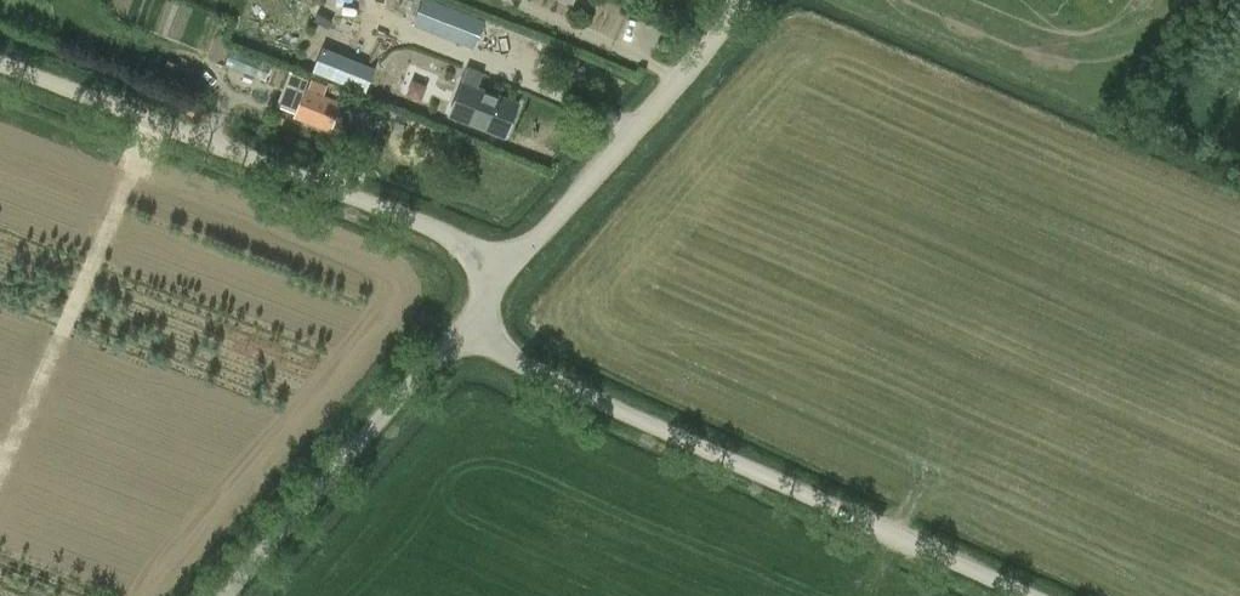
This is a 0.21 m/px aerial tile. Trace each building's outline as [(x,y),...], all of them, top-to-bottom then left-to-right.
[(485,20),(434,0),(423,0),(418,13),(469,33),(465,43),(475,47),(479,37),(485,20)] [(330,78),(348,85),(358,61),(340,54),(330,78)] [(503,137),(516,103),(476,87),(480,75),(465,68),(447,115),(503,137)] [(329,131),(340,102),(323,95),(326,86),(311,80),(307,89),(305,88),(293,117),(329,131)]
